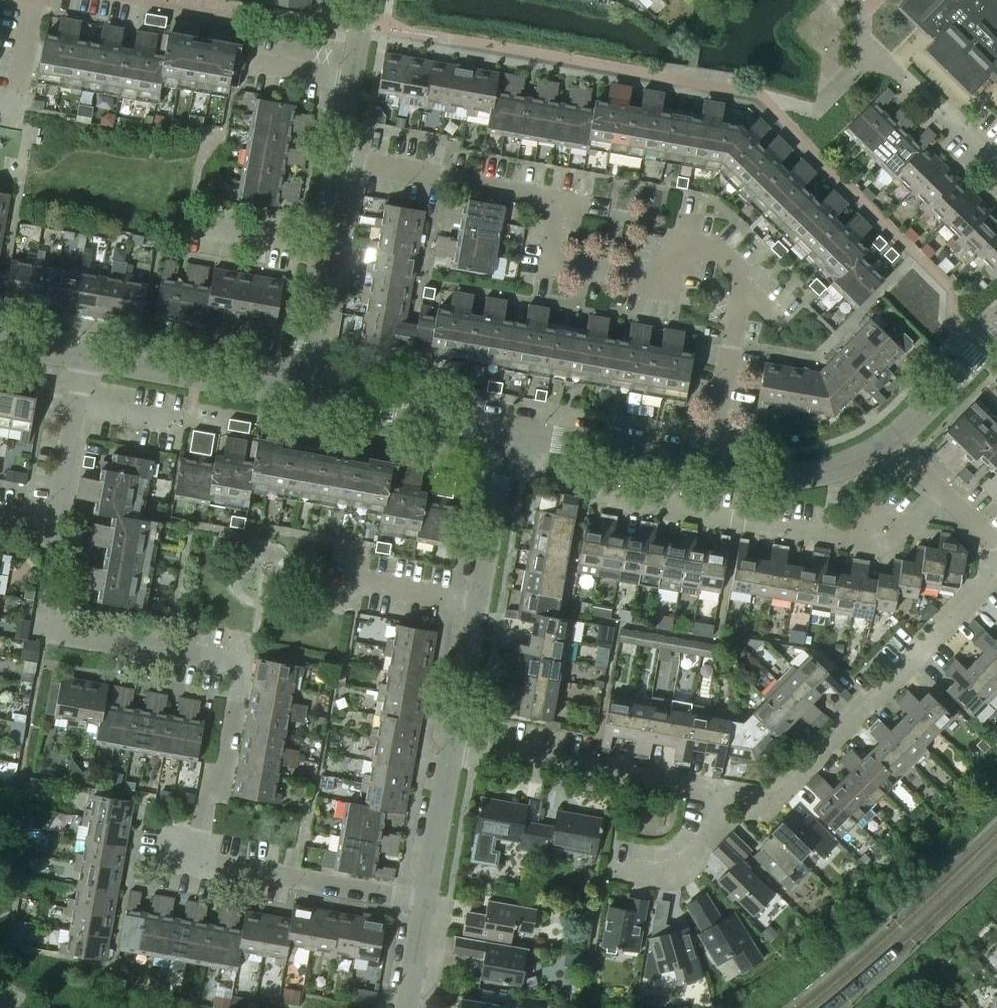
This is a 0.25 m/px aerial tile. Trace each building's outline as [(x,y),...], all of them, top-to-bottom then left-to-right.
[(269,3),(309,10),(311,0),(269,0),(269,3)] [(898,8),(926,35),(927,34),(934,41),(925,51),(971,96),(990,76),(996,83),(996,0),(906,0),(898,8)] [(165,28),(167,17),(146,13),(144,24),(165,28)] [(79,34),(81,21),(66,19),(63,31),(79,34)] [(198,34),(200,23),(176,19),(175,30),(198,34)] [(121,42),(124,29),(108,26),(106,39),(121,42)] [(150,47),(152,34),(137,31),(134,44),(150,47)] [(82,84),(90,42),(45,34),(36,87),(45,88),(47,77),(73,82),(71,93),(80,94),(82,84)] [(194,82),(201,43),(167,37),(164,55),(161,74),(163,74),(162,77),(194,82)] [(161,74),(164,55),(90,42),(82,84),(159,97),(162,77),(163,74),(161,74)] [(229,86),(233,63),(235,49),(201,43),(194,82),(229,88),(229,86)] [(400,95),(407,57),(384,53),(376,99),(386,101),(388,92),(400,95)] [(423,98),(429,61),(407,57),(400,95),(400,97),(399,103),(409,104),(410,96),(423,98)] [(445,102),(452,65),(429,61),(423,98),(421,107),(431,108),(433,100),(445,102)] [(238,87),(241,69),(243,69),(244,64),(243,64),(243,65),(233,63),(229,86),(238,87)] [(468,106),(474,69),(452,65),(445,102),(444,111),(454,112),(455,104),(468,106)] [(496,92),(499,73),(474,69),(468,106),(466,115),(476,116),(477,108),(490,110),(491,111),(494,92),(496,92)] [(504,135),(514,76),(504,74),(502,85),(506,86),(505,94),(496,92),(494,92),(491,111),(490,110),(486,131),(504,135)] [(521,137),(528,98),(517,96),(519,88),(523,89),(525,78),(514,76),(504,135),(521,137)] [(538,140),(548,82),(538,80),(536,91),(540,92),(538,100),(528,98),(521,137),(538,140)] [(554,143),(561,104),(551,102),(552,94),(557,95),(559,84),(548,82),(538,140),(554,143)] [(629,100),(631,88),(615,85),(613,98),(629,100)] [(571,146),(581,88),(571,86),(569,97),(573,98),(571,105),(561,104),(554,143),(571,146)] [(586,149),(593,110),(584,108),(585,100),(590,101),(592,90),(581,88),(571,146),(586,149)] [(857,143),(885,114),(878,107),(883,101),(886,104),(894,96),(886,88),(844,130),(857,143)] [(656,105),(659,93),(643,90),(641,103),(656,105)] [(293,117),(295,105),(255,98),(252,116),(311,126),(312,116),(301,114),(301,118),(293,117)] [(740,126),(721,123),(688,117),(595,101),(593,110),(586,149),(586,153),(595,154),(597,143),(656,154),(654,165),(664,167),(665,156),(720,165),(725,170),(717,178),(724,185),(732,177),(765,210),(775,219),(767,227),(774,234),(781,226),(811,196),(740,126)] [(722,117),(724,104),(708,101),(706,114),(722,117)] [(91,118),(93,107),(79,105),(77,115),(91,118)] [(869,155),(910,112),(903,105),(895,113),(898,116),(892,121),(885,114),(857,143),(869,155)] [(881,166),(909,137),(902,130),(907,125),(910,128),(918,120),(910,112),(869,155),(881,166)] [(309,137),(311,126),(252,116),(249,132),(289,139),(291,129),(298,131),(298,135),(309,137)] [(760,138),(769,129),(762,122),(753,131),(760,138)] [(893,178),(924,146),(925,147),(935,136),(927,128),(919,136),(922,139),(916,145),(909,137),(881,166),(892,178),(893,178)] [(287,150),(289,139),(249,132),(246,149),(305,159),(307,149),(296,147),(295,151),(287,150)] [(792,151),(780,139),(771,148),(782,160),(792,151)] [(941,162),(925,147),(924,146),(893,178),(892,178),(891,179),(898,185),(902,181),(912,191),(941,162)] [(303,170),(305,159),(246,149),(243,165),(283,172),(285,162),(293,164),(292,168),(303,170)] [(812,170),(800,159),(791,168),(802,179),(812,170)] [(948,188),(957,179),(941,162),(912,191),(923,201),(919,205),(925,211),(933,203),(939,197),(948,188)] [(281,183),(283,172),(243,165),(240,182),(299,192),(301,182),(290,180),(289,184),(281,183)] [(686,189),(688,178),(677,177),(675,187),(686,189)] [(964,204),(974,194),(957,179),(948,188),(939,197),(933,203),(925,211),(931,218),(935,214),(941,219),(945,223),(950,218),(955,213),(964,204)] [(299,192),(240,182),(237,199),(277,207),(279,195),(287,197),(286,201),(297,203),(299,192)] [(10,194),(0,192),(0,218),(5,219),(10,194)] [(847,205),(836,194),(827,203),(838,214),(847,205)] [(980,220),(990,210),(974,194),(964,204),(955,213),(950,218),(945,223),(950,228),(955,233),(951,237),(957,243),(966,234),(972,229),(980,220)] [(838,223),(826,210),(811,196),(781,226),(809,253),(838,223)] [(501,223),(504,206),(464,199),(462,210),(455,209),(455,204),(444,203),(442,213),(501,223)] [(420,235),(424,211),(385,204),(382,218),(376,217),(374,227),(380,228),(420,235)] [(996,236),(996,217),(990,210),(980,220),(972,229),(966,234),(957,243),(964,250),(968,245),(973,250),(978,255),(982,251),(988,245),(996,236)] [(498,240),(501,223),(442,213),(441,223),(452,226),(452,221),(460,223),(458,233),(498,240)] [(867,224),(856,213),(846,222),(858,234),(867,224)] [(835,279),(865,249),(838,223),(809,253),(835,279)] [(416,258),(420,235),(380,228),(378,241),(372,240),(370,250),(376,251),(416,258)] [(495,257),(498,240),(458,233),(456,243),(449,242),(449,238),(438,236),(437,246),(495,257)] [(886,243),(879,236),(871,243),(879,251),(886,243)] [(996,236),(988,245),(982,251),(978,255),(983,260),(988,265),(984,269),(991,276),(996,270),(996,236)] [(787,251),(777,241),(770,248),(780,258),(787,251)] [(492,274),(495,257),(437,246),(435,257),(446,259),(446,254),(454,256),(452,267),(492,274)] [(891,263),(898,255),(890,247),(883,255),(891,263)] [(842,295),(870,267),(864,260),(870,254),(865,249),(835,279),(830,284),(842,295)] [(412,280),(416,258),(376,251),(374,263),(368,262),(366,272),(372,273),(412,280)] [(27,304),(35,259),(27,257),(26,263),(11,260),(9,272),(6,287),(4,300),(27,304)] [(50,308),(57,268),(43,266),(44,260),(35,259),(27,304),(50,308)] [(172,321),(179,282),(168,280),(170,272),(174,273),(176,262),(164,260),(154,318),(172,321)] [(856,309),(884,280),(876,272),(882,266),(877,260),(870,267),(842,295),(856,309)] [(188,324),(198,266),(188,264),(186,275),(190,276),(189,284),(179,282),(172,321),(188,324)] [(72,312),(80,267),(71,265),(70,271),(57,268),(50,308),(72,312)] [(211,288),(210,287),(201,286),(203,278),(207,279),(209,268),(198,266),(188,324),(206,327),(209,309),(209,306),(208,306),(211,288)] [(95,316),(102,276),(88,274),(89,268),(80,267),(72,312),(95,316)] [(229,318),(237,273),(214,269),(210,287),(211,288),(208,306),(209,306),(209,309),(222,311),(221,317),(229,318)] [(0,271),(0,286),(2,286),(6,287),(9,272),(5,271),(0,271)] [(117,320),(125,275),(116,273),(115,279),(102,276),(95,316),(117,320)] [(253,316),(260,277),(237,273),(229,318),(238,320),(239,314),(253,316)] [(408,302),(412,280),(372,273),(370,286),(364,285),(363,294),(408,302)] [(140,324),(148,285),(133,282),(134,276),(125,275),(117,320),(140,324)] [(275,327),(283,281),(260,277),(253,316),(267,319),(265,325),(275,327)] [(826,288),(816,278),(808,286),(818,296),(826,288)] [(433,299),(435,289),(424,287),(422,297),(433,299)] [(471,308),(473,295),(458,293),(456,306),(471,308)] [(404,324),(408,302),(363,294),(361,302),(367,303),(365,317),(404,324)] [(499,313),(501,300),(485,297),(483,311),(499,313)] [(437,317),(436,317),(427,315),(428,307),(421,305),(412,354),(431,357),(432,350),(431,350),(437,317)] [(541,321),(544,308),(528,305),(526,318),(541,321)] [(693,354),(671,350),(563,331),(437,308),(436,317),(437,317),(431,350),(432,350),(506,363),(504,374),(513,376),(515,364),(541,369),(539,380),(548,382),(550,371),(556,372),(565,374),(563,384),(573,386),(575,375),(601,380),(599,391),(615,394),(617,383),(677,393),(675,404),(684,406),(693,354)] [(400,348),(404,324),(365,317),(362,331),(356,330),(355,339),(400,348)] [(607,332),(609,319),(593,317),(591,329),(607,332)] [(885,333),(871,320),(854,337),(868,351),(883,365),(888,360),(893,355),(897,359),(904,352),(902,350),(907,344),(908,339),(901,333),(896,333),(891,339),(885,333)] [(649,340),(651,327),(636,324),(633,337),(649,340)] [(677,345),(679,332),(663,329),(661,342),(677,345)] [(868,351),(854,337),(838,353),(853,367),(872,386),(878,379),(873,375),(878,370),(883,365),(868,351)] [(853,367),(838,353),(822,369),(837,383),(852,398),(858,392),(861,388),(865,392),(872,386),(853,367)] [(780,407),(787,367),(765,363),(756,408),(766,410),(767,404),(780,407)] [(803,411),(810,371),(787,367),(780,407),(779,412),(789,414),(790,409),(803,411)] [(837,383),(822,369),(819,373),(810,371),(803,411),(833,416),(839,410),(846,403),(852,398),(837,383)] [(500,394),(502,383),(488,381),(486,391),(500,394)] [(16,393),(2,391),(4,384),(0,383),(0,426),(9,428),(16,393)] [(28,444),(37,390),(30,389),(29,396),(16,393),(9,428),(21,430),(19,442),(28,444)] [(545,401),(547,391),(536,389),(534,400),(545,401)] [(996,434),(996,429),(972,404),(943,435),(948,440),(935,453),(946,464),(955,455),(952,452),(955,447),(970,461),(996,434)] [(248,433),(250,423),(229,419),(227,429),(248,433)] [(287,441),(289,430),(266,425),(264,436),(287,441)] [(191,501),(204,432),(193,430),(189,451),(194,452),(192,460),(181,458),(174,498),(191,501)] [(215,464),(214,464),(205,462),(206,454),(210,455),(214,434),(204,432),(191,501),(209,504),(210,497),(209,497),(215,464)] [(996,459),(996,434),(970,461),(976,467),(982,461),(989,468),(996,459)] [(354,452),(356,441),(333,437),(331,448),(354,452)] [(254,462),(253,462),(234,458),(235,452),(239,453),(242,440),(226,438),(223,456),(216,455),(214,464),(215,464),(209,497),(210,497),(248,504),(252,483),(252,481),(251,481),(254,462)] [(284,489),(291,449),(257,443),(253,462),(254,462),(251,481),(252,481),(252,483),(284,489)] [(387,458),(389,447),(366,443),(364,454),(387,458)] [(317,494),(324,455),(291,449),(284,489),(317,494)] [(424,464),(426,454),(405,450),(403,460),(424,464)] [(150,477),(153,460),(113,453),(111,465),(102,463),(101,468),(143,475),(150,477)] [(351,500),(358,461),(324,455),(317,494),(351,500)] [(93,468),(95,457),(84,456),(82,466),(93,468)] [(996,483),(996,459),(989,468),(996,475),(991,480),(988,477),(980,485),(988,493),(996,483)] [(389,486),(392,467),(358,461),(351,500),(383,506),(383,504),(384,504),(387,485),(389,486)] [(136,511),(141,485),(152,487),(154,477),(150,477),(143,475),(101,468),(94,513),(112,516),(112,515),(146,521),(146,520),(147,513),(136,511)] [(973,476),(965,468),(958,475),(965,483),(973,476)] [(424,501),(425,501),(426,492),(419,491),(423,472),(407,469),(405,482),(409,483),(408,489),(389,486),(387,485),(384,504),(383,504),(383,506),(379,527),(417,533),(418,533),(424,501)] [(433,543),(445,475),(435,473),(431,494),(435,495),(434,503),(425,501),(424,501),(418,533),(417,533),(416,540),(433,543)] [(451,547),(458,507),(447,505),(448,497),(452,498),(456,477),(445,475),(433,543),(451,547)] [(90,500),(92,489),(93,484),(80,482),(77,498),(90,500)] [(988,493),(995,500),(996,499),(996,483),(988,493)] [(575,517),(578,497),(558,493),(554,513),(575,517)] [(575,517),(554,513),(535,510),(532,530),(571,537),(575,517)] [(598,576),(598,575),(608,515),(600,514),(598,527),(600,527),(599,531),(585,528),(577,573),(598,576)] [(148,557),(152,530),(163,533),(165,523),(146,520),(146,521),(112,515),(112,516),(105,558),(157,567),(159,559),(148,557)] [(618,580),(626,536),(612,533),(613,529),(614,529),(617,516),(608,515),(598,575),(618,578),(617,580),(618,580)] [(244,529),(245,520),(246,518),(232,516),(230,526),(244,529)] [(637,584),(649,522),(640,521),(638,534),(640,534),(639,538),(626,536),(618,580),(637,584)] [(658,587),(666,543),(652,540),(653,536),(654,537),(657,523),(649,522),(637,584),(658,587)] [(101,546),(103,535),(104,530),(91,528),(88,544),(101,546)] [(678,591),(689,529),(681,528),(678,541),(680,541),(679,545),(666,543),(658,587),(678,591)] [(698,594),(706,550),(692,547),(693,543),(695,544),(697,530),(689,529),(678,591),(698,594)] [(568,557),(571,537),(532,530),(528,550),(568,557)] [(939,590),(948,538),(949,533),(940,532),(938,545),(940,545),(939,549),(924,546),(917,586),(919,586),(939,590)] [(720,593),(729,536),(721,535),(718,548),(720,548),(719,552),(706,550),(698,594),(699,595),(700,589),(720,593)] [(751,593),(757,559),(744,556),(744,553),(746,553),(748,540),(740,538),(730,590),(751,593)] [(960,587),(966,551),(955,539),(948,538),(939,590),(955,593),(960,587)] [(389,554),(391,544),(377,541),(375,552),(389,554)] [(771,597),(780,545),(772,544),(770,557),(772,557),(771,561),(757,559),(751,593),(771,597)] [(792,601),(797,566),(784,564),(784,560),(786,560),(788,547),(780,545),(771,597),(792,601)] [(917,586),(924,546),(917,545),(915,558),(916,559),(916,562),(902,560),(896,594),(896,595),(916,598),(919,586),(917,586)] [(564,577),(568,557),(528,550),(525,570),(564,577)] [(811,609),(821,552),(812,551),(810,564),(812,564),(811,568),(797,566),(792,601),(811,604),(810,609),(811,609)] [(831,612),(838,573),(824,571),(825,567),(826,567),(829,554),(821,552),(811,609),(831,612)] [(140,599),(145,573),(156,575),(157,567),(105,558),(97,601),(150,610),(151,601),(140,599)] [(851,616),(861,560),(853,558),(850,571),(852,571),(851,575),(838,573),(831,612),(851,616)] [(893,611),(896,595),(896,594),(902,560),(894,558),(892,571),(893,572),(893,576),(879,573),(877,580),(872,608),(873,608),(893,611)] [(872,608),(877,580),(864,578),(865,574),(867,574),(869,561),(861,560),(851,616),(871,619),(873,608),(872,608)] [(94,583),(97,567),(84,565),(82,581),(94,583)] [(561,597),(564,577),(525,570),(521,590),(561,597)] [(557,618),(557,617),(561,597),(521,590),(518,611),(557,618)] [(570,641),(574,620),(557,617),(557,618),(518,611),(516,619),(529,621),(530,619),(534,620),(531,634),(570,641)] [(432,655),(436,631),(396,624),(393,639),(388,638),(386,647),(432,655)] [(993,642),(990,639),(991,637),(982,628),(976,634),(996,655),(996,637),(993,642)] [(640,645),(642,632),(621,629),(619,641),(640,645)] [(661,649),(663,636),(642,632),(640,645),(661,649)] [(567,661),(570,641),(531,634),(529,647),(525,647),(525,645),(512,643),(511,651),(567,661)] [(976,634),(970,640),(980,649),(981,648),(984,651),(974,661),(996,683),(996,655),(976,634)] [(680,652),(683,640),(663,636),(661,649),(680,652)] [(700,656),(703,643),(683,640),(680,652),(700,656)] [(715,658),(717,646),(703,643),(700,656),(715,658)] [(428,677),(432,655),(386,647),(385,655),(391,657),(388,670),(428,677)] [(563,681),(567,661),(511,651),(509,659),(522,661),(522,660),(526,660),(524,674),(563,681)] [(847,691),(810,655),(795,669),(820,694),(830,684),(833,687),(832,688),(841,698),(847,691)] [(974,661),(964,671),(962,668),(963,667),(953,657),(948,663),(988,703),(996,694),(996,683),(974,661)] [(301,676),(303,666),(257,658),(253,682),(293,689),(295,675),(301,676)] [(988,703),(948,663),(942,669),(951,678),(953,677),(955,680),(945,690),(974,718),(988,703)] [(820,694),(795,669),(792,666),(777,681),(818,721),(824,715),(815,706),(813,707),(811,704),(820,694)] [(424,700),(428,677),(388,670),(386,684),(380,683),(378,692),(424,700)] [(555,700),(559,681),(563,682),(563,681),(524,674),(522,688),(518,687),(518,685),(505,683),(504,691),(555,700)] [(77,726),(85,681),(61,676),(54,717),(69,719),(68,725),(77,726)] [(102,722),(105,704),(108,685),(85,681),(77,726),(85,728),(86,722),(99,725),(100,722),(102,722)] [(818,721),(777,681),(763,695),(792,723),(801,713),(804,716),(803,717),(813,727),(818,721)] [(290,702),(293,689),(253,682),(249,704),(295,712),(296,704),(290,702)] [(96,743),(113,746),(124,688),(113,686),(111,697),(115,698),(114,705),(105,704),(102,722),(100,722),(99,725),(96,743)] [(130,749),(137,709),(127,707),(128,700),(132,700),(134,689),(124,688),(113,746),(130,749)] [(953,717),(928,692),(917,703),(915,700),(916,699),(906,689),(901,695),(938,732),(953,717)] [(552,721),(555,700),(504,691),(502,699),(515,702),(515,700),(519,701),(517,715),(552,721)] [(147,752),(157,693),(146,692),(144,703),(148,703),(147,711),(137,709),(130,749),(147,752)] [(420,722),(424,700),(378,692),(377,700),(383,702),(380,715),(420,722)] [(163,755),(170,715),(160,713),(161,706),(165,706),(167,695),(157,693),(147,752),(163,755)] [(624,737),(631,698),(610,694),(600,751),(608,752),(611,739),(609,739),(610,735),(624,737)] [(792,723),(763,695),(763,696),(766,699),(752,714),(777,738),(789,750),(795,744),(786,735),(785,736),(782,733),(792,723)] [(938,732),(901,695),(895,701),(904,710),(905,709),(908,712),(899,722),(927,750),(924,746),(938,732)] [(180,758),(190,699),(179,697),(177,709),(182,709),(180,717),(170,715),(163,755),(180,758)] [(641,758),(651,701),(631,698),(624,737),(637,740),(636,744),(635,743),(632,756),(641,758)] [(197,761),(204,721),(193,719),(194,712),(198,712),(200,701),(190,699),(180,758),(197,761)] [(664,744),(670,710),(650,706),(651,701),(641,758),(649,759),(651,746),(649,746),(650,742),(664,744)] [(285,734),(287,720),(293,721),(295,712),(249,704),(245,727),(285,734)] [(681,765),(690,713),(670,710),(664,744),(677,747),(677,751),(675,750),(673,763),(681,765)] [(704,751),(710,717),(690,713),(681,765),(689,766),(691,753),(689,753),(690,749),(704,751)] [(777,738),(752,714),(743,723),(755,760),(777,738)] [(416,745),(420,722),(380,715),(378,729),(372,728),(370,737),(416,745)] [(724,755),(731,721),(710,717),(704,751),(717,754),(717,758),(715,758),(713,771),(721,772),(724,755)] [(927,750),(899,722),(889,732),(886,729),(887,728),(878,718),(872,724),(913,764),(927,750)] [(755,760),(743,723),(731,721),(724,755),(755,760)] [(913,764),(872,724),(866,730),(876,739),(877,738),(880,741),(870,751),(898,779),(913,764)] [(283,747),(285,734),(245,727),(241,749),(287,757),(288,748),(283,747)] [(412,767),(416,745),(370,737),(369,745),(375,746),(372,760),(412,767)] [(277,779),(279,765),(285,766),(287,757),(241,749),(237,772),(277,779)] [(898,779),(870,751),(860,761),(857,758),(859,757),(850,749),(845,755),(884,794),(898,779)] [(884,794),(845,755),(839,761),(847,769),(848,767),(851,770),(841,780),(870,808),(884,794)] [(408,790),(412,767),(372,760),(370,775),(364,773),(362,782),(408,790)] [(275,792),(277,779),(237,772),(233,795),(279,803),(280,793),(275,792)] [(43,793),(45,781),(43,781),(30,778),(28,790),(43,793)] [(870,808),(841,780),(832,790),(829,787),(830,786),(822,778),(816,784),(856,822),(870,808)] [(404,812),(408,790),(362,782),(361,791),(367,792),(364,805),(367,805),(404,812)] [(856,822),(816,784),(810,790),(819,798),(820,797),(822,799),(812,810),(841,838),(856,822)] [(129,825),(133,801),(94,794),(91,809),(85,808),(84,817),(129,825)] [(523,822),(526,806),(510,803),(510,805),(502,804),(502,802),(482,798),(480,806),(479,806),(478,810),(480,810),(471,861),(496,866),(499,852),(493,851),(495,837),(519,841),(518,848),(534,851),(539,825),(523,822)] [(367,805),(364,805),(346,801),(343,819),(382,826),(384,816),(392,817),(391,821),(402,823),(404,812),(367,805)] [(831,850),(809,828),(791,810),(771,832),(800,861),(812,848),(823,858),(831,850)] [(595,854),(599,831),(601,831),(602,827),(600,827),(601,819),(581,816),(580,817),(572,816),(573,814),(557,811),(554,828),(539,825),(534,851),(550,853),(552,847),(595,854)] [(125,847),(129,825),(84,817),(82,825),(88,826),(85,840),(125,847)] [(381,836),(382,826),(343,819),(340,835),(398,846),(400,835),(389,833),(388,838),(381,836)] [(752,851),(732,831),(723,841),(743,860),(752,851)] [(800,861),(771,832),(770,832),(773,835),(752,856),(787,890),(795,881),(787,873),(800,861)] [(377,859),(378,849),(386,850),(385,854),(396,856),(398,846),(340,835),(337,852),(377,859)] [(121,870),(125,847),(85,840),(83,854),(77,853),(76,862),(121,870)] [(773,895),(752,875),(747,870),(750,867),(743,860),(723,841),(712,852),(729,869),(718,880),(754,916),(773,895)] [(392,880),(394,868),(383,866),(382,871),(375,869),(377,859),(337,852),(334,870),(392,880)] [(117,892),(121,870),(76,862),(74,870),(80,871),(78,885),(117,892)] [(113,915),(117,892),(78,885),(75,899),(69,898),(68,906),(113,915)] [(137,954),(144,912),(134,911),(135,903),(139,904),(141,893),(130,891),(119,951),(137,954)] [(762,960),(733,913),(721,920),(705,894),(686,905),(703,932),(699,934),(717,965),(732,956),(742,972),(762,960)] [(153,957),(164,897),(153,895),(151,906),(155,906),(154,914),(144,912),(137,954),(153,957)] [(170,959),(177,918),(167,916),(168,909),(172,909),(174,898),(164,897),(153,957),(170,959)] [(638,952),(647,900),(634,898),(632,912),(626,911),(627,909),(609,906),(602,946),(638,952)] [(533,930),(537,909),(488,900),(484,919),(465,916),(462,937),(511,945),(514,926),(533,930)] [(186,962),(197,902),(186,901),(184,912),(188,912),(187,920),(177,918),(170,959),(186,962)] [(203,964),(210,924),(200,922),(201,915),(205,915),(207,904),(197,902),(186,962),(203,964)] [(310,949),(317,909),(293,905),(291,919),(292,919),(286,950),(287,951),(295,952),(296,946),(310,949)] [(109,937),(113,915),(68,906),(66,915),(72,916),(70,930),(109,937)] [(220,967),(230,908),(219,906),(217,917),(222,918),(220,926),(210,924),(203,964),(220,967)] [(243,930),(242,930),(233,928),(234,920),(238,921),(240,910),(230,908),(220,967),(237,970),(240,957),(238,957),(243,930)] [(331,958),(339,913),(317,909),(310,949),(323,951),(322,957),(331,958)] [(262,955),(269,915),(245,911),(242,930),(243,930),(238,957),(240,957),(247,958),(248,953),(262,955)] [(355,957),(361,917),(339,913),(331,958),(340,960),(341,954),(355,957)] [(292,919),(291,919),(269,915),(262,955),(276,957),(275,963),(285,965),(287,951),(286,950),(292,919)] [(377,967),(385,921),(361,917),(355,957),(368,959),(367,965),(377,967)] [(701,976),(687,928),(677,931),(663,934),(665,924),(653,922),(650,939),(660,971),(675,967),(680,982),(701,976)] [(105,960),(109,937),(70,930),(67,944),(61,943),(60,952),(105,960)] [(522,969),(526,949),(528,950),(528,948),(511,945),(462,937),(461,937),(456,936),(452,954),(470,957),(472,957),(473,957),(475,956),(476,955),(476,953),(476,952),(484,953),(479,979),(502,983),(507,984),(521,986),(524,970),(522,969)] [(541,999),(506,993),(504,1005),(462,998),(460,1007),(540,1007),(541,999)]
